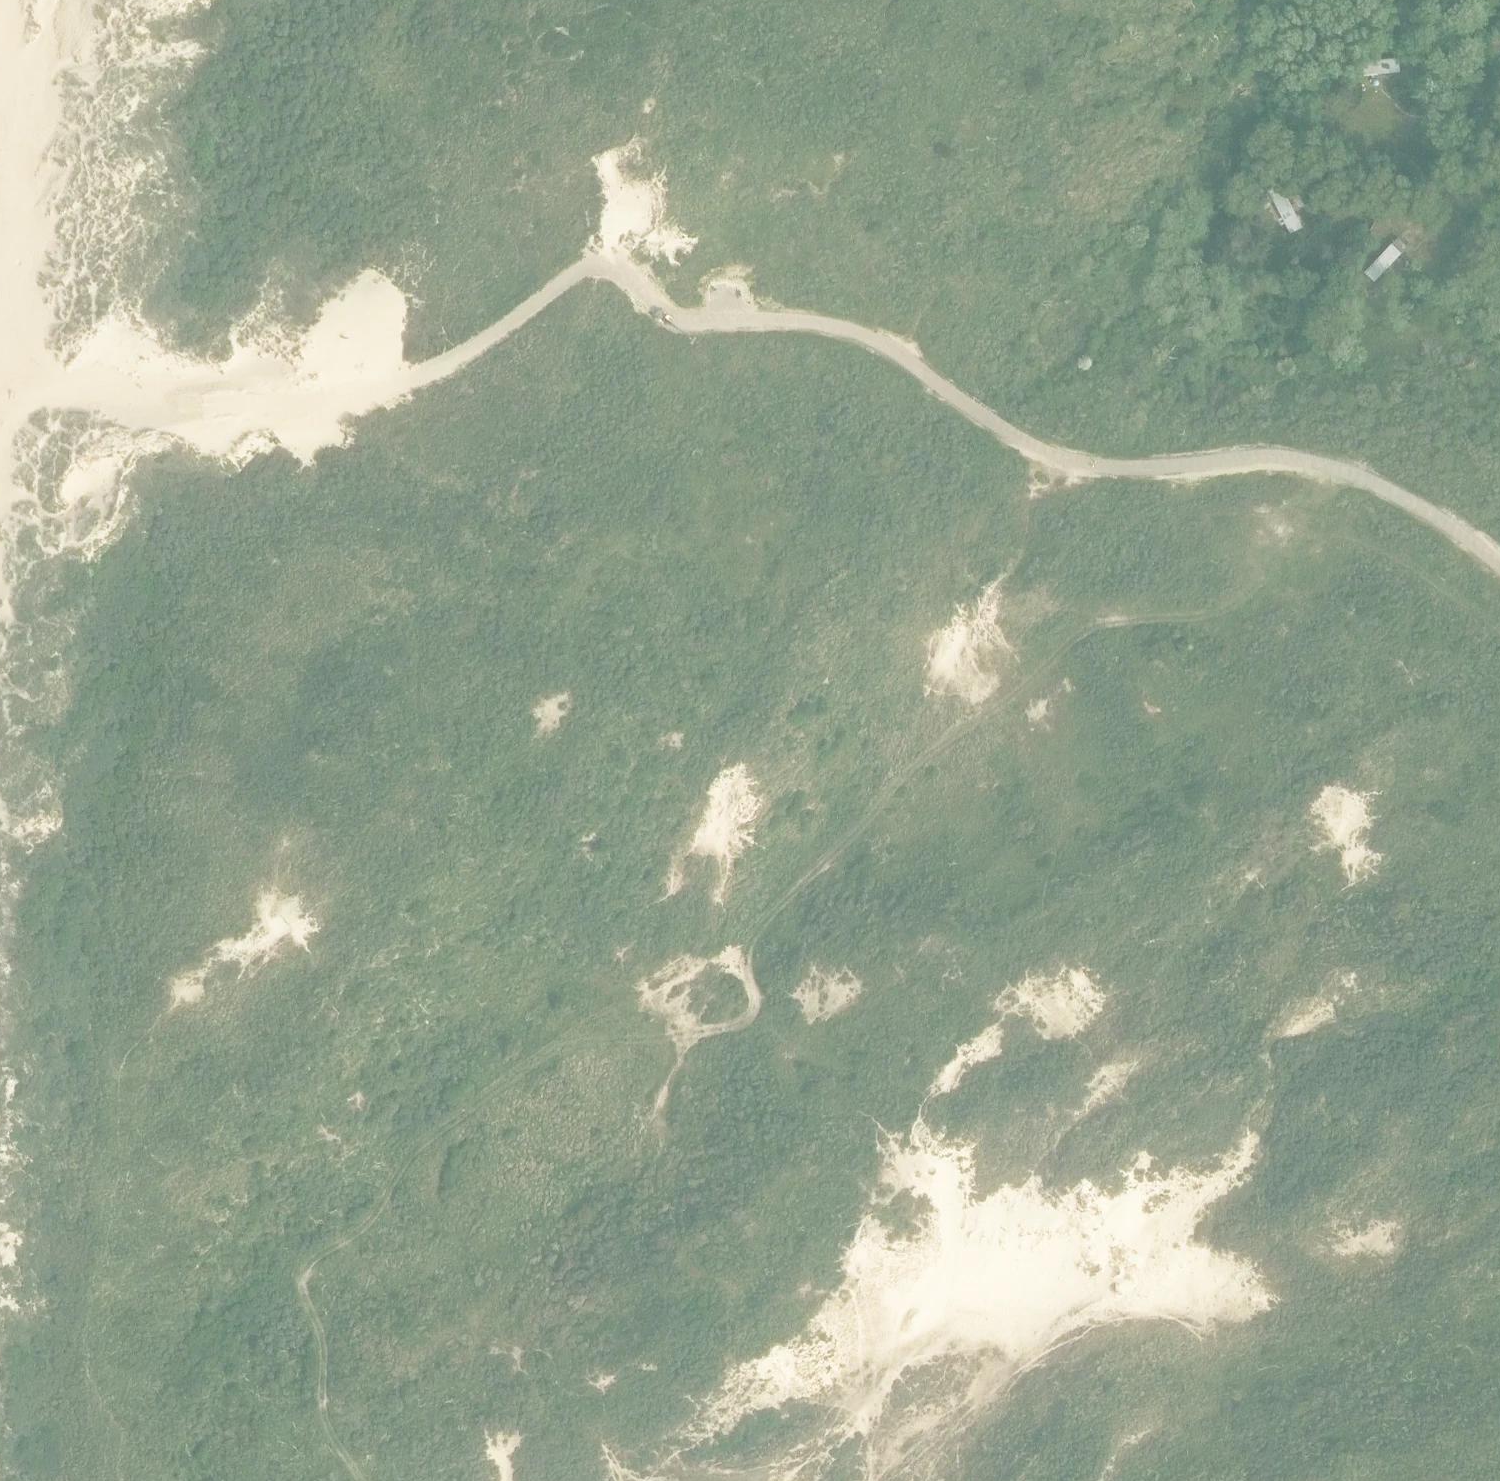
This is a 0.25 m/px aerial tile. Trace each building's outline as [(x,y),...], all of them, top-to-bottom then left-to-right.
[(1399,57),(1356,62),(1357,76),(1401,72),(1399,57)] [(1279,179),(1267,186),(1291,233),(1304,227),(1279,179)] [(1399,237),(1366,272),(1375,281),(1408,246),(1399,237)]
